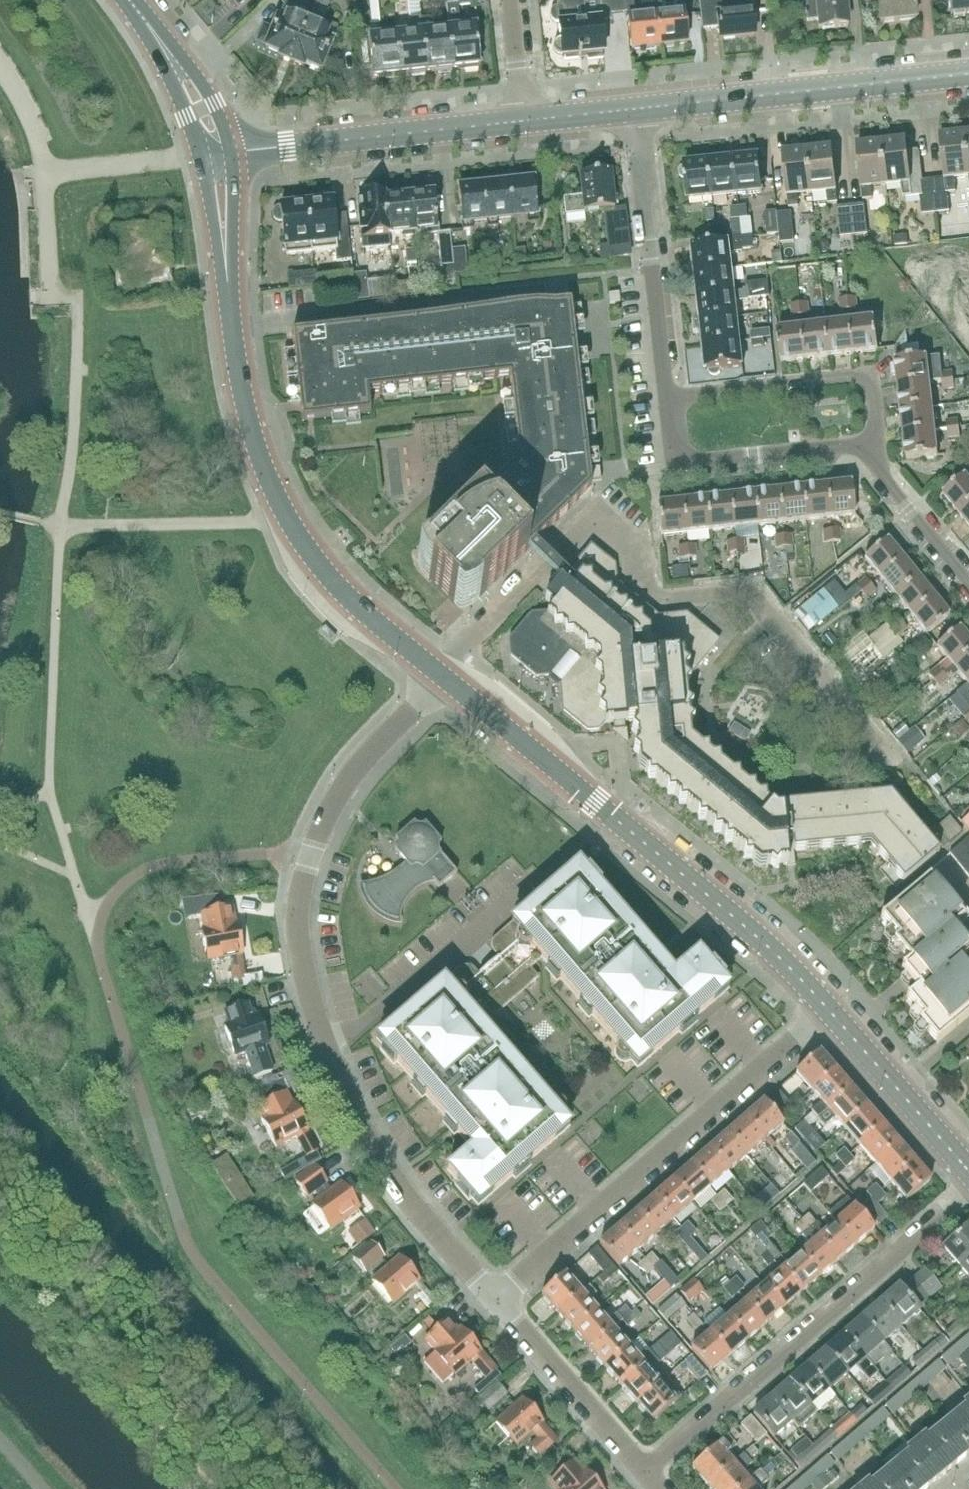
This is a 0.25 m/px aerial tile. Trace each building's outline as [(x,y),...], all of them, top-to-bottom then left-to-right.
[(228,3),(231,0),(238,8),(248,0),(225,0),(228,3)] [(317,0),(305,0),(303,5),(291,0),(286,0),(273,32),(264,29),(259,42),(268,45),(266,49),(282,55),(280,58),(292,63),(317,0)] [(336,58),(327,54),(338,27),(323,21),(331,2),(327,0),(317,0),(292,63),(303,68),(304,64),(320,71),(322,67),(330,71),(336,58)] [(380,37),(377,0),(353,0),(360,69),(372,68),(373,78),(385,77),(386,79),(398,78),(398,75),(400,75),(396,35),(380,37)] [(419,0),(409,0),(413,33),(396,35),(400,75),(412,74),(412,77),(425,75),(425,72),(427,72),(421,20),(419,4),(419,0)] [(473,5),(473,0),(446,0),(449,30),(453,69),(465,68),(465,71),(478,70),(478,67),(480,67),(477,42),(480,42),(479,29),(476,30),(476,27),(459,28),(459,22),(458,7),(473,5)] [(559,5),(557,5),(557,8),(556,8),(552,10),(550,13),(549,17),(551,21),(555,24),(559,24),(561,40),(557,41),(554,45),(553,49),(555,53),(558,55),(562,56),(562,58),(565,58),(565,61),(578,60),(578,58),(580,58),(580,56),(587,55),(587,61),(602,60),(601,54),(603,53),(599,21),(611,20),(611,13),(609,0),(559,0),(559,5)] [(611,13),(627,12),(631,51),(659,48),(656,17),(654,0),(630,0),(628,0),(609,0),(611,13)] [(702,31),(707,30),(708,42),(755,37),(752,13),(750,13),(749,0),(698,0),(702,31)] [(806,4),(805,4),(807,22),(818,21),(819,30),(848,27),(845,0),(805,0),(806,4)] [(916,20),(913,0),(877,0),(877,4),(880,24),(916,20)] [(950,16),(953,16),(953,19),(968,17),(968,14),(968,0),(948,0),(950,16)] [(659,48),(687,45),(683,6),(670,7),(671,15),(656,17),(659,48)] [(449,30),(434,31),(433,18),(421,20),(427,72),(438,71),(439,74),(451,72),(451,70),(453,69),(449,30)] [(968,177),(968,172),(965,135),(941,138),(945,179),(933,180),(936,214),(950,212),(948,194),(956,193),(955,179),(968,177)] [(919,155),(908,156),(906,141),(882,144),(887,186),(902,185),(903,199),(921,197),(922,215),(936,214),(933,180),(921,181),(919,155)] [(872,188),(887,186),(882,144),(857,147),(862,189),(863,201),(873,200),(872,188)] [(838,204),(837,192),(832,149),(808,152),(813,194),(827,193),(829,205),(838,204)] [(757,157),(755,154),(752,152),(748,152),(745,155),(744,159),(734,160),(737,196),(763,193),(759,157),(757,157)] [(798,196),(813,194),(808,152),(784,155),(788,197),(789,209),(799,208),(798,196)] [(734,160),(723,161),(722,158),(712,159),(712,162),(709,162),(713,198),(737,196),(734,160)] [(709,162),(698,164),(698,161),(687,162),(687,165),(684,165),(684,167),(681,168),(679,172),(679,176),(682,178),(685,179),(688,201),(713,198),(709,162)] [(624,209),(614,210),(610,173),(580,176),(583,198),(564,200),(566,216),(603,212),(607,245),(599,246),(601,260),(630,257),(624,209)] [(536,182),(533,182),(533,181),(508,184),(512,220),(527,218),(528,225),(538,224),(534,193),(537,193),(536,182)] [(508,184),(506,184),(506,182),(493,183),(493,186),(483,187),(488,229),(498,228),(497,221),(512,220),(508,184)] [(483,187),(481,187),(481,184),(468,186),(468,188),(458,189),(462,232),(473,231),(472,224),(486,222),(487,229),(488,229),(483,187)] [(380,194),(377,191),(374,191),(370,192),(368,195),(368,199),(358,200),(360,215),(358,215),(360,233),(362,233),(364,250),(374,249),(373,238),(388,236),(388,235),(384,197),(381,197),(380,194)] [(434,195),(422,196),(422,193),(411,194),(411,197),(409,198),(412,232),(413,232),(427,231),(428,235),(438,234),(434,195)] [(330,198),(327,196),(323,195),(320,197),(318,200),(317,204),(306,205),(311,253),(336,250),(337,259),(340,261),(350,260),(347,235),(336,236),(332,202),(330,198)] [(409,198),(397,199),(397,196),(384,197),(388,235),(402,233),(403,238),(413,237),(413,232),(412,232),(409,198)] [(286,256),(311,253),(306,205),(280,208),(277,209),(274,212),(273,216),(275,219),(278,222),(282,222),(286,256)] [(851,206),(854,236),(868,235),(865,205),(851,206)] [(841,237),(854,236),(851,206),(837,208),(841,237)] [(739,208),(740,223),(748,223),(747,207),(739,208)] [(733,224),(740,223),(739,208),(731,209),(733,224)] [(708,227),(716,226),(714,211),(707,211),(708,227)] [(768,235),(779,234),(777,212),(765,213),(768,235)] [(777,212),(779,234),(780,234),(781,244),(795,242),(792,213),(778,214),(777,212)] [(117,288),(173,283),(166,221),(111,227),(117,288)] [(895,246),(909,244),(908,236),(894,237),(895,246)] [(741,251),(752,249),(751,237),(728,240),(729,244),(693,248),(695,261),(692,261),(693,273),(732,269),(730,254),(741,253),(741,251)] [(454,274),(456,274),(466,273),(463,249),(452,250),(454,274)] [(406,265),(416,264),(415,250),(404,251),(406,265)] [(456,290),(454,274),(452,250),(453,266),(441,267),(444,292),(456,290)] [(515,251),(517,263),(525,262),(524,250),(515,251)] [(491,258),(492,270),(500,269),(499,257),(491,258)] [(699,297),(735,293),(732,269),(693,273),(695,285),(697,285),(699,297)] [(355,301),(369,299),(366,273),(353,275),(355,301)] [(744,292),(770,289),(769,282),(746,284),(746,290),(744,290),(744,292)] [(770,289),(744,292),(735,293),(736,303),(749,301),(748,300),(771,297),(770,289)] [(610,304),(620,303),(619,293),(609,294),(610,304)] [(699,322),(737,318),(735,293),(699,297),(700,310),(698,310),(699,322)] [(848,298),(849,310),(858,310),(856,297),(848,298)] [(841,311),(849,310),(848,298),(840,299),(841,311)] [(799,304),(801,316),(809,315),(808,303),(799,304)] [(591,489),(578,374),(571,304),(292,336),(302,424),(310,423),(371,416),(368,394),(508,379),(519,463),(424,554),(417,560),(419,565),(421,570),(424,575),(429,579),(449,598),(455,604),(469,590),(478,600),(531,548),(541,538),(591,489)] [(793,317),(801,316),(799,304),(792,305),(793,317)] [(704,347),(740,342),(737,318),(699,322),(700,335),(703,334),(704,347)] [(879,352),(879,350),(875,320),(851,323),(855,355),(879,352)] [(830,357),(855,355),(851,323),(827,325),(830,357)] [(806,360),(830,357),(827,325),(803,328),(806,360)] [(782,363),(806,360),(803,328),(778,331),(782,363)] [(752,341),(772,339),(771,331),(751,333),(752,341)] [(774,364),(774,360),(772,339),(752,341),(753,349),(756,348),(759,366),(757,366),(759,374),(771,372),(771,364),(774,364)] [(721,370),(743,367),(740,342),(704,347),(706,358),(703,358),(704,368),(707,368),(707,372),(709,371),(711,375),(714,377),(718,376),(721,374),(721,370)] [(928,358),(922,359),(920,346),(894,349),(895,360),(899,387),(931,383),(928,358)] [(955,380),(954,372),(942,373),(942,382),(955,380)] [(955,380),(942,382),(943,390),(955,388),(955,380)] [(901,411),(933,407),(931,383),(899,387),(901,411)] [(959,421),(935,423),(933,407),(901,411),(904,435),(936,431),(948,430),(960,429),(959,421)] [(949,438),(961,437),(960,429),(948,430),(949,438)] [(936,456),(939,456),(936,431),(904,435),(907,460),(926,457),(928,460),(934,459),(936,456)] [(968,505),(968,478),(967,476),(943,495),(959,513),(968,505)] [(856,505),(853,504),(851,484),(826,487),(830,519),(855,516),(854,513),(857,511),(856,505)] [(806,522),(830,519),(826,487),(802,490),(806,522)] [(782,524),(806,522),(802,490),(778,492),(782,524)] [(758,527),(782,524),(778,492),(754,495),(758,527)] [(734,530),(758,527),(754,495),(730,498),(734,530)] [(710,532),(734,530),(730,498),(706,500),(710,532)] [(686,535),(710,532),(706,500),(682,503),(686,535)] [(661,537),(686,535),(682,503),(657,506),(661,537)] [(959,513),(968,526),(968,505),(959,513)] [(831,531),(832,543),(840,542),(839,530),(831,531)] [(824,544),(832,543),(831,531),(823,532),(824,544)] [(783,536),(784,548),(793,548),(791,535),(783,536)] [(776,549),(784,548),(783,536),(775,537),(776,549)] [(880,578),(903,559),(887,540),(864,559),(880,578)] [(735,542),(736,554),(738,577),(749,576),(747,552),(744,552),(743,541),(735,542)] [(728,555),(736,554),(735,542),(726,543),(728,555)] [(608,575),(616,566),(590,545),(572,567),(563,578),(545,600),(554,607),(548,614),(531,616),(510,641),(511,656),(536,677),(552,676),(561,684),(564,710),(588,731),(598,730),(601,725),(602,726),(603,724),(634,721),(639,769),(759,868),(788,865),(787,852),(870,844),(903,884),(939,853),(903,811),(910,805),(894,787),(869,789),(870,797),(781,806),(782,812),(776,812),(691,741),(684,676),(691,676),(714,649),(713,637),(686,614),(676,615),(661,617),(657,621),(652,617),(654,614),(608,575)] [(687,547),(688,559),(696,558),(695,546),(687,547)] [(680,560),(688,559),(687,547),(679,548),(680,560)] [(895,597),(918,578),(903,559),(880,578),(895,597)] [(911,616),(934,597),(918,578),(895,597),(911,616)] [(862,594),(871,586),(865,580),(856,587),(862,594)] [(871,586),(862,594),(867,600),(876,592),(871,586)] [(823,592),(794,616),(808,632),(837,608),(823,592)] [(926,635),(949,616),(934,597),(911,616),(926,635)] [(892,632),(902,624),(896,617),(887,625),(892,632)] [(902,624),(892,632),(897,637),(906,630),(902,624)] [(968,653),(968,640),(959,629),(936,647),(952,667),(968,653)] [(968,684),(968,653),(952,667),(967,686),(968,684)] [(934,683),(943,675),(937,668),(928,675),(934,683)] [(943,675),(934,683),(939,688),(948,681),(943,675)] [(968,717),(968,707),(968,706),(959,713),(965,720),(968,717)] [(907,755),(925,741),(915,729),(897,743),(907,755)] [(950,844),(963,833),(949,818),(936,829),(950,844)] [(420,827),(418,827),(416,826),(414,824),(396,840),(397,842),(398,844),(398,846),(398,848),(397,850),(395,851),(408,866),(402,872),(397,876),(390,880),(384,883),(378,885),(371,887),(363,888),(363,892),(365,896),(368,902),(373,910),(378,914),(380,915),(382,917),(386,918),(388,919),(389,920),(395,921),(397,922),(397,919),(398,914),(398,912),(400,905),(402,901),(406,896),(409,892),(413,889),(418,886),(422,884),(426,882),(428,881),(433,881),(434,882),(439,888),(456,874),(451,867),(439,853),(438,851),(438,849),(439,846),(440,845),(441,843),(425,825),(424,826),(422,827),(420,827)] [(949,855),(957,863),(968,853),(968,839),(968,838),(949,855)] [(957,863),(964,872),(968,867),(968,853),(957,863)] [(448,1173),(476,1207),(493,1194),(491,1191),(507,1178),(509,1181),(527,1164),(525,1162),(541,1149),(543,1150),(567,1130),(472,1019),(475,1015),(484,1008),(492,1017),(533,980),(526,971),(541,960),(636,1069),(659,1050),(657,1048),(673,1033),(674,1036),(693,1021),(690,1018),(707,1004),(709,1006),(724,992),(696,958),(671,979),(576,870),(540,902),(546,909),(533,920),(537,926),(512,948),(490,967),(439,1012),(435,1005),(419,1018),(414,1011),(378,1042),(426,1098),(472,1153),(448,1173)] [(964,920),(929,878),(882,918),(882,917),(880,918),(890,930),(894,926),(902,935),(898,939),(906,949),(902,952),(910,962),(903,968),(903,967),(901,968),(918,988),(908,998),(907,997),(906,998),(916,1010),(920,1007),(927,1016),(923,1019),(932,1029),(927,1033),(937,1044),(939,1043),(938,1043),(968,1017),(968,976),(956,960),(967,951),(968,954),(968,931),(964,931),(959,932),(955,935),(951,930),(964,920)] [(238,924),(235,925),(232,909),(202,914),(205,930),(203,930),(208,961),(230,958),(234,982),(245,980),(245,979),(261,976),(259,967),(244,970),(241,955),(243,955),(238,924)] [(224,1027),(234,1056),(246,1053),(254,1076),(276,1068),(268,1045),(269,1045),(259,1016),(257,1016),(252,999),(224,1008),(230,1025),(224,1027)] [(821,1054),(820,1053),(796,1074),(813,1092),(836,1072),(820,1054),(821,1054)] [(828,1110),(852,1090),(836,1072),(813,1092),(828,1110)] [(268,1098),(288,1090),(284,1080),(264,1088),(268,1098)] [(797,1095),(788,1103),(777,1090),(768,1098),(784,1117),(803,1101),(797,1095)] [(844,1129),(868,1108),(852,1090),(828,1110),(818,1119),(824,1125),(826,1127),(836,1119),(844,1129)] [(292,1104),(286,1093),(257,1107),(263,1119),(262,1120),(276,1148),(299,1136),(310,1157),(281,1172),(285,1180),(321,1161),(306,1132),(308,1131),(294,1103),(292,1104)] [(764,1141),(783,1125),(763,1102),(745,1119),(764,1141)] [(860,1147),(883,1127),(868,1108),(844,1129),(860,1147)] [(809,1127),(818,1119),(813,1113),(804,1121),(809,1127)] [(746,1157),(764,1141),(745,1119),(727,1134),(746,1157)] [(876,1165),(899,1145),(883,1127),(860,1147),(876,1165)] [(728,1172),(746,1157),(727,1134),(709,1150),(728,1172)] [(792,1149),(799,1143),(790,1134),(784,1139),(792,1149)] [(891,1183),(914,1162),(899,1145),(876,1165),(891,1183)] [(841,1163),(850,1155),(844,1149),(835,1157),(841,1163)] [(710,1188),(728,1172),(709,1150),(690,1166),(710,1188)] [(850,1155),(841,1163),(832,1171),(837,1177),(855,1161),(850,1155)] [(754,1166),(762,1175),(769,1170),(760,1160),(754,1166)] [(930,1180),(914,1162),(891,1183),(907,1202),(931,1181),(930,1180)] [(307,1198),(328,1184),(315,1166),(295,1180),(307,1198)] [(692,1204),(710,1188),(690,1166),(672,1182),(692,1204)] [(756,1181),(762,1175),(754,1166),(748,1171),(756,1181)] [(804,1186),(810,1193),(828,1178),(821,1169),(803,1185),(804,1186)] [(872,1199),(881,1191),(887,1186),(882,1179),(867,1193),(872,1199)] [(674,1220),(692,1204),(672,1182),(654,1197),(674,1220)] [(330,1230),(360,1209),(342,1184),(312,1205),(330,1230)] [(878,1205),(886,1197),(881,1191),(872,1199),(878,1205)] [(718,1197),(726,1207),(732,1201),(724,1192),(718,1197)] [(655,1235),(674,1220),(654,1197),(636,1213),(655,1235)] [(720,1212),(726,1207),(718,1197),(712,1202),(720,1212)] [(856,1246),(874,1230),(854,1207),(847,1199),(829,1215),(836,1223),(856,1246)] [(888,1218),(878,1205),(872,1199),(862,1207),(879,1226),(888,1218)] [(638,1251),(655,1235),(636,1213),(618,1229),(638,1251)] [(817,1223),(816,1224),(808,1215),(802,1221),(837,1262),(856,1246),(836,1223),(826,1232),(817,1223)] [(356,1243),(372,1231),(365,1220),(348,1232),(356,1243)] [(819,1278),(837,1262),(802,1221),(795,1226),(803,1235),(801,1237),(809,1246),(799,1255),(819,1278)] [(756,1242),(775,1263),(782,1257),(768,1241),(773,1237),(760,1222),(748,1233),(756,1242)] [(682,1229),(690,1238),(696,1233),(688,1223),(682,1229)] [(943,1249),(960,1268),(968,1260),(968,1226),(943,1249)] [(619,1267),(638,1251),(618,1229),(600,1245),(619,1267)] [(707,1257),(690,1238),(682,1229),(675,1234),(700,1263),(707,1257)] [(769,1268),(775,1263),(756,1242),(750,1247),(769,1268)] [(366,1274),(384,1258),(371,1243),(353,1258),(366,1274)] [(604,1274),(613,1266),(597,1247),(588,1255),(604,1274)] [(645,1260),(654,1269),(659,1264),(651,1255),(645,1260)] [(801,1293),(819,1278),(799,1255),(781,1270),(801,1293)] [(392,1305),(420,1281),(400,1258),(372,1281),(392,1305)] [(648,1275),(654,1269),(645,1260),(639,1265),(648,1275)] [(960,1268),(968,1279),(968,1260),(960,1268)] [(604,1274),(598,1279),(603,1285),(609,1280),(618,1272),(613,1266),(604,1274)] [(783,1309),(801,1293),(781,1270),(763,1286),(783,1309)] [(940,1289),(938,1286),(924,1270),(912,1281),(928,1299),(940,1289)] [(558,1314),(581,1293),(565,1275),(542,1296),(558,1314)] [(693,1278),(679,1290),(689,1302),(703,1289),(693,1278)] [(725,1279),(737,1293),(743,1288),(735,1278),(729,1284),(724,1278),(725,1279)] [(732,1300),(738,1294),(737,1293),(725,1279),(719,1284),(732,1300)] [(653,1305),(671,1290),(664,1281),(646,1297),(653,1305)] [(918,1309),(928,1299),(912,1281),(901,1290),(918,1309)] [(574,1332),(597,1312),(588,1301),(596,1294),(589,1286),(581,1293),(558,1314),(574,1332)] [(765,1325),(783,1309),(763,1286),(745,1302),(765,1325)] [(918,1309),(901,1290),(899,1288),(891,1294),(881,1303),(880,1304),(901,1328),(920,1311),(918,1309)] [(430,1310),(437,1305),(425,1291),(419,1297),(430,1310)] [(667,1322),(685,1306),(676,1296),(658,1311),(667,1322)] [(747,1341),(765,1325),(745,1302),(727,1318),(747,1341)] [(883,1343),(901,1328),(880,1304),(873,1310),(873,1309),(862,1319),(863,1319),(862,1320),(883,1343)] [(613,1330),(622,1321),(631,1314),(626,1307),(607,1324),(597,1312),(574,1332),(589,1350),(613,1330)] [(631,1314),(622,1321),(628,1327),(637,1320),(631,1314)] [(695,1329),(701,1324),(693,1315),(687,1320),(695,1329)] [(460,1330),(448,1318),(424,1341),(434,1352),(454,1375),(470,1362),(486,1380),(497,1370),(481,1353),(482,1352),(461,1329),(460,1330)] [(729,1357),(747,1341),(727,1318),(709,1333),(729,1357)] [(865,1359),(883,1343),(862,1320),(855,1326),(855,1325),(844,1334),(845,1335),(844,1335),(865,1359)] [(942,1337),(948,1344),(963,1331),(957,1323),(942,1337)] [(605,1368),(629,1348),(613,1330),(589,1350),(605,1368)] [(663,1350),(676,1338),(670,1332),(657,1343),(663,1350)] [(711,1372),(729,1357),(709,1333),(691,1349),(711,1372)] [(847,1375),(865,1359),(844,1335),(837,1342),(837,1341),(826,1350),(827,1351),(826,1351),(847,1375)] [(968,1348),(968,1337),(968,1336),(941,1359),(948,1367),(968,1348)] [(411,1345),(404,1337),(389,1350),(394,1355),(401,1349),(403,1351),(411,1345)] [(930,1360),(948,1344),(942,1337),(923,1353),(930,1360)] [(654,1368),(681,1344),(676,1338),(663,1350),(654,1358),(644,1366),(621,1386),(637,1404),(665,1380),(654,1368)] [(621,1386),(644,1366),(654,1358),(648,1351),(638,1339),(629,1348),(605,1368),(621,1386)] [(654,1358),(663,1350),(657,1343),(648,1351),(654,1358)] [(829,1391),(847,1375),(826,1351),(819,1357),(818,1357),(808,1366),(809,1366),(808,1367),(829,1391)] [(960,1359),(968,1370),(968,1352),(960,1359)] [(918,1370),(930,1360),(923,1353),(912,1363),(918,1370)] [(698,1383),(708,1375),(692,1357),(674,1373),(678,1378),(687,1370),(698,1383)] [(913,1384),(919,1392),(946,1369),(939,1361),(913,1384)] [(835,1398),(829,1391),(808,1367),(801,1373),(800,1373),(790,1382),(791,1382),(790,1383),(816,1413),(835,1398)] [(886,1384),(893,1391),(904,1381),(897,1374),(886,1384)] [(653,1423),(682,1398),(666,1380),(665,1380),(637,1404),(653,1423)] [(489,1412),(508,1395),(498,1383),(479,1400),(489,1412)] [(798,1429),(816,1413),(790,1383),(783,1389),(782,1388),(772,1397),(773,1398),(772,1399),(792,1422),(798,1429)] [(882,1401),(893,1391),(886,1384),(875,1393),(882,1401)] [(892,1414),(919,1392),(913,1384),(886,1407),(892,1414)] [(543,1424),(544,1423),(523,1399),(496,1423),(516,1447),(532,1433),(538,1440),(530,1446),(540,1457),(547,1450),(548,1451),(558,1442),(543,1424)] [(774,1439),(792,1422),(772,1399),(765,1405),(764,1404),(754,1413),(754,1414),(753,1415),(774,1439)] [(963,1406),(966,1409),(946,1425),(968,1453),(968,1402),(963,1406)] [(849,1414),(856,1422),(867,1413),(860,1405),(849,1414)] [(857,1432),(864,1439),(889,1417),(883,1409),(857,1432)] [(838,1438),(856,1422),(849,1414),(831,1430),(838,1438)] [(757,1444),(766,1436),(750,1418),(741,1426),(757,1444)] [(968,1455),(968,1453),(946,1425),(927,1441),(925,1438),(907,1452),(909,1455),(890,1471),(904,1488),(927,1488),(968,1455)] [(820,1454),(838,1438),(831,1430),(813,1446),(820,1454)] [(734,1443),(740,1437),(734,1431),(693,1468),(708,1486),(738,1461),(731,1452),(737,1447),(734,1443)] [(837,1462),(864,1439),(857,1432),(831,1454),(837,1462)] [(801,1470),(820,1454),(813,1446),(794,1462),(801,1470)] [(749,1481),(742,1474),(752,1464),(749,1461),(758,1453),(753,1448),(738,1461),(708,1486),(711,1488),(740,1488),(749,1481)] [(804,1488),(806,1488),(835,1464),(828,1457),(799,1482),(804,1488)] [(575,1461),(550,1483),(555,1488),(601,1488),(585,1470),(584,1472),(575,1461)] [(773,1472),(769,1466),(753,1478),(749,1481),(740,1488),(760,1488),(762,1488),(759,1485),(765,1479),(764,1479),(773,1472)] [(890,1471),(870,1487),(868,1484),(862,1488),(904,1488),(890,1471)]
